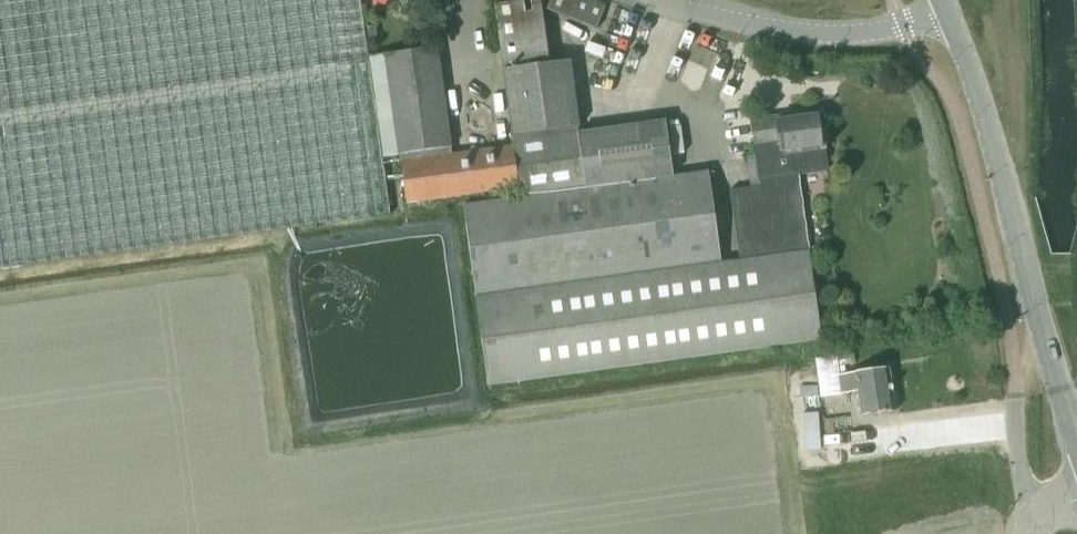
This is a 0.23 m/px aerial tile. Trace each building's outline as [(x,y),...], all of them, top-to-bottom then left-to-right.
[(382,157),(368,56),(369,56),(368,56),(360,0),(0,0),(0,270),(390,215),(382,157)] [(549,63),(541,0),(522,0),(494,4),(504,69),(549,63)] [(603,6),(588,0),(550,0),(546,9),(595,29),(604,6),(603,6)] [(369,56),(368,56),(382,157),(398,155),(451,147),(437,47),(384,54),(369,56)] [(521,198),(673,177),(665,121),(579,133),(578,127),(579,126),(570,60),(549,63),(504,69),(513,136),(511,136),(513,147),(518,188),(519,198),(521,198)] [(730,190),(740,261),(809,251),(799,175),(828,170),(825,145),(821,146),(816,114),(768,121),(767,117),(751,120),(760,186),(730,190)] [(477,149),(490,147),(488,134),(475,136),(477,149)] [(406,203),(518,188),(513,147),(400,162),(406,203)] [(519,198),(463,206),(464,216),(488,385),(821,339),(809,251),(740,261),(722,263),(709,172),(681,176),(673,177),(521,198),(519,198)] [(848,353),(816,357),(821,395),(859,391),(862,415),(895,411),(889,367),(856,371),(857,372),(840,374),(839,365),(849,364),(848,353)]
